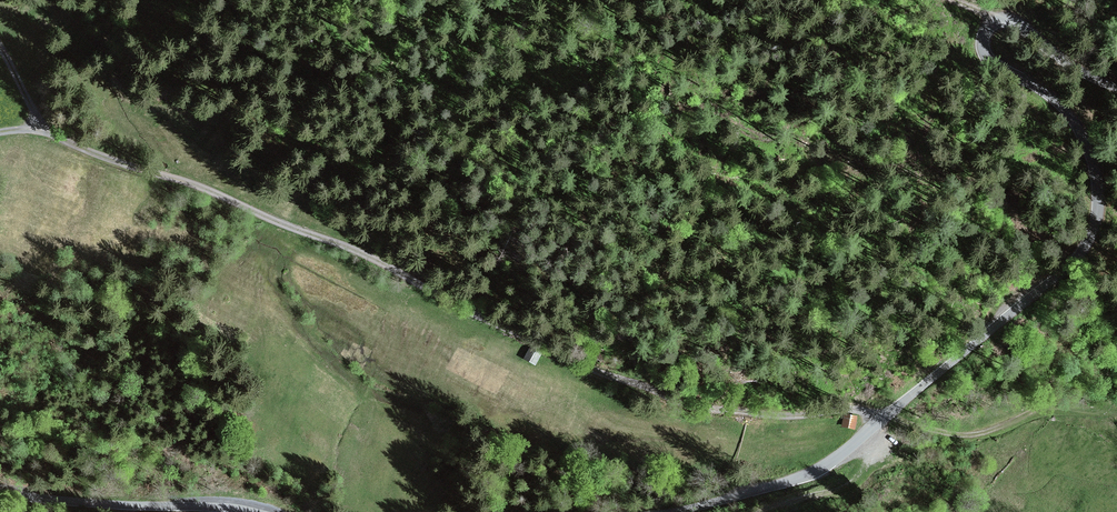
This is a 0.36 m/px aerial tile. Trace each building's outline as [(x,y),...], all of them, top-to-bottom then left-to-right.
[(529,346),(524,359),(535,364),(542,353),(529,346)] [(858,416),(844,413),(842,427),(855,429),(858,416)]
